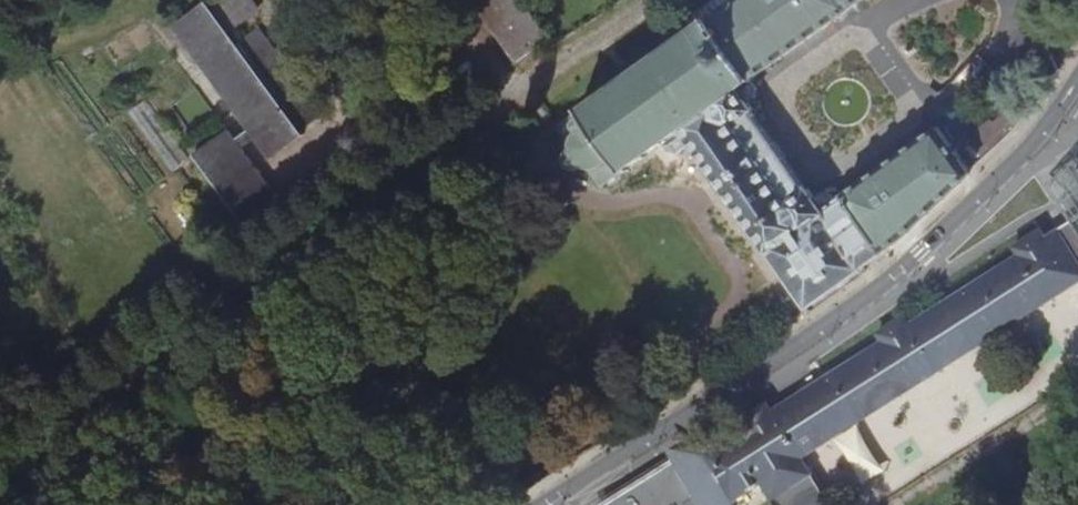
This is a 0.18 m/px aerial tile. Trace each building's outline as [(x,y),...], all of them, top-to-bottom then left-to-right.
[(170,25),(269,160),(304,135),(301,131),(323,115),(259,27),(236,42),(228,32),(260,9),(253,0),(207,0),(170,25)] [(519,62),(552,37),(531,9),(528,12),(519,0),(473,0),(519,62)] [(968,161),(942,124),(837,200),(832,194),(824,192),(817,195),(810,186),(807,188),(780,149),(753,110),(755,108),(750,100),(756,96),(757,87),(751,77),(852,6),(860,0),(730,0),(693,27),(579,108),(556,125),(570,146),(567,149),(564,155),(564,158),(566,162),(568,165),(571,167),(577,166),(582,164),(598,185),(623,168),(662,139),(670,150),(678,151),(691,142),(734,202),(810,309),(811,311),(867,272),(864,269),(887,253),(975,170),(968,161)] [(693,27),(730,0),(713,0),(687,19),(693,27)] [(145,100),(129,111),(174,172),(188,160),(145,100)] [(992,118),(968,140),(986,159),(1018,128),(1027,115),(1015,103),(995,121),(992,118)] [(228,128),(192,152),(250,230),(283,205),(228,128)] [(1070,219),(1077,214),(1077,165),(1047,184),(1070,219)] [(1070,219),(1057,227),(1058,229),(1045,238),(1039,229),(1015,244),(1020,252),(954,294),(946,299),(911,322),(905,313),(876,332),(881,340),(819,380),(778,406),(774,409),(770,403),(768,400),(755,408),(741,416),(746,425),(688,462),(681,466),(676,457),(602,503),(604,504),(728,504),(737,500),(734,496),(763,478),(779,504),(834,504),(803,454),(1077,279),(1077,214),(1070,219)]
